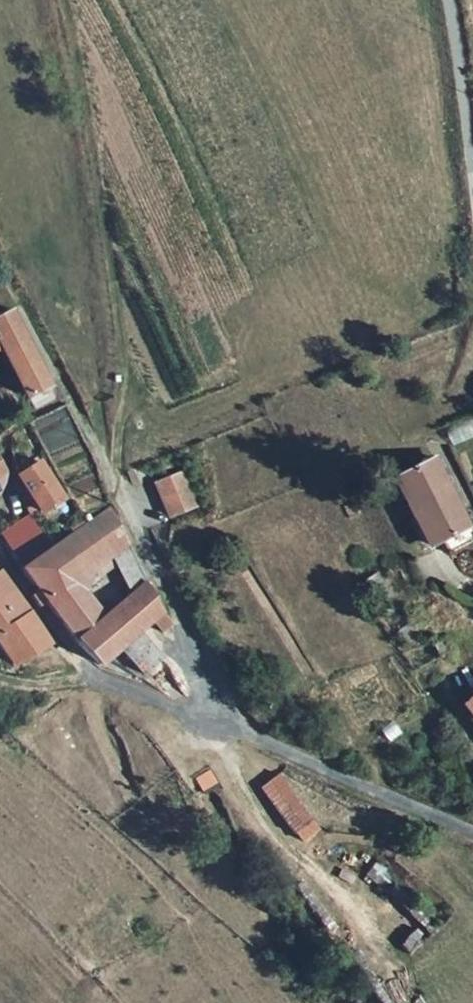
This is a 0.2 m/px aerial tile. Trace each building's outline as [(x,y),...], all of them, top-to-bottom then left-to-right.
[(51,386),(12,310),(0,315),(0,344),(27,398),(51,386)] [(30,498),(37,511),(39,515),(61,501),(39,464),(19,477),(30,498)] [(431,466),(390,488),(425,558),(440,551),(446,565),(472,551),(458,521),(431,466)] [(178,470),(152,481),(166,517),(193,505),(178,470)] [(112,508),(85,527),(52,550),(27,567),(23,570),(37,590),(30,594),(40,607),(48,601),(102,662),(121,645),(144,674),(161,662),(139,631),(151,622),(161,637),(173,629),(170,620),(166,612),(150,583),(138,593),(107,619),(79,578),(111,554),(129,541),(112,508)] [(52,550),(27,518),(1,535),(27,567),(52,550)] [(150,583),(129,541),(111,554),(138,593),(150,583)] [(13,670),(24,675),(38,675),(51,671),(66,665),(48,638),(35,620),(27,610),(0,574),(0,653),(13,670)] [(280,782),(262,797),(301,851),(319,837),(280,782)]
